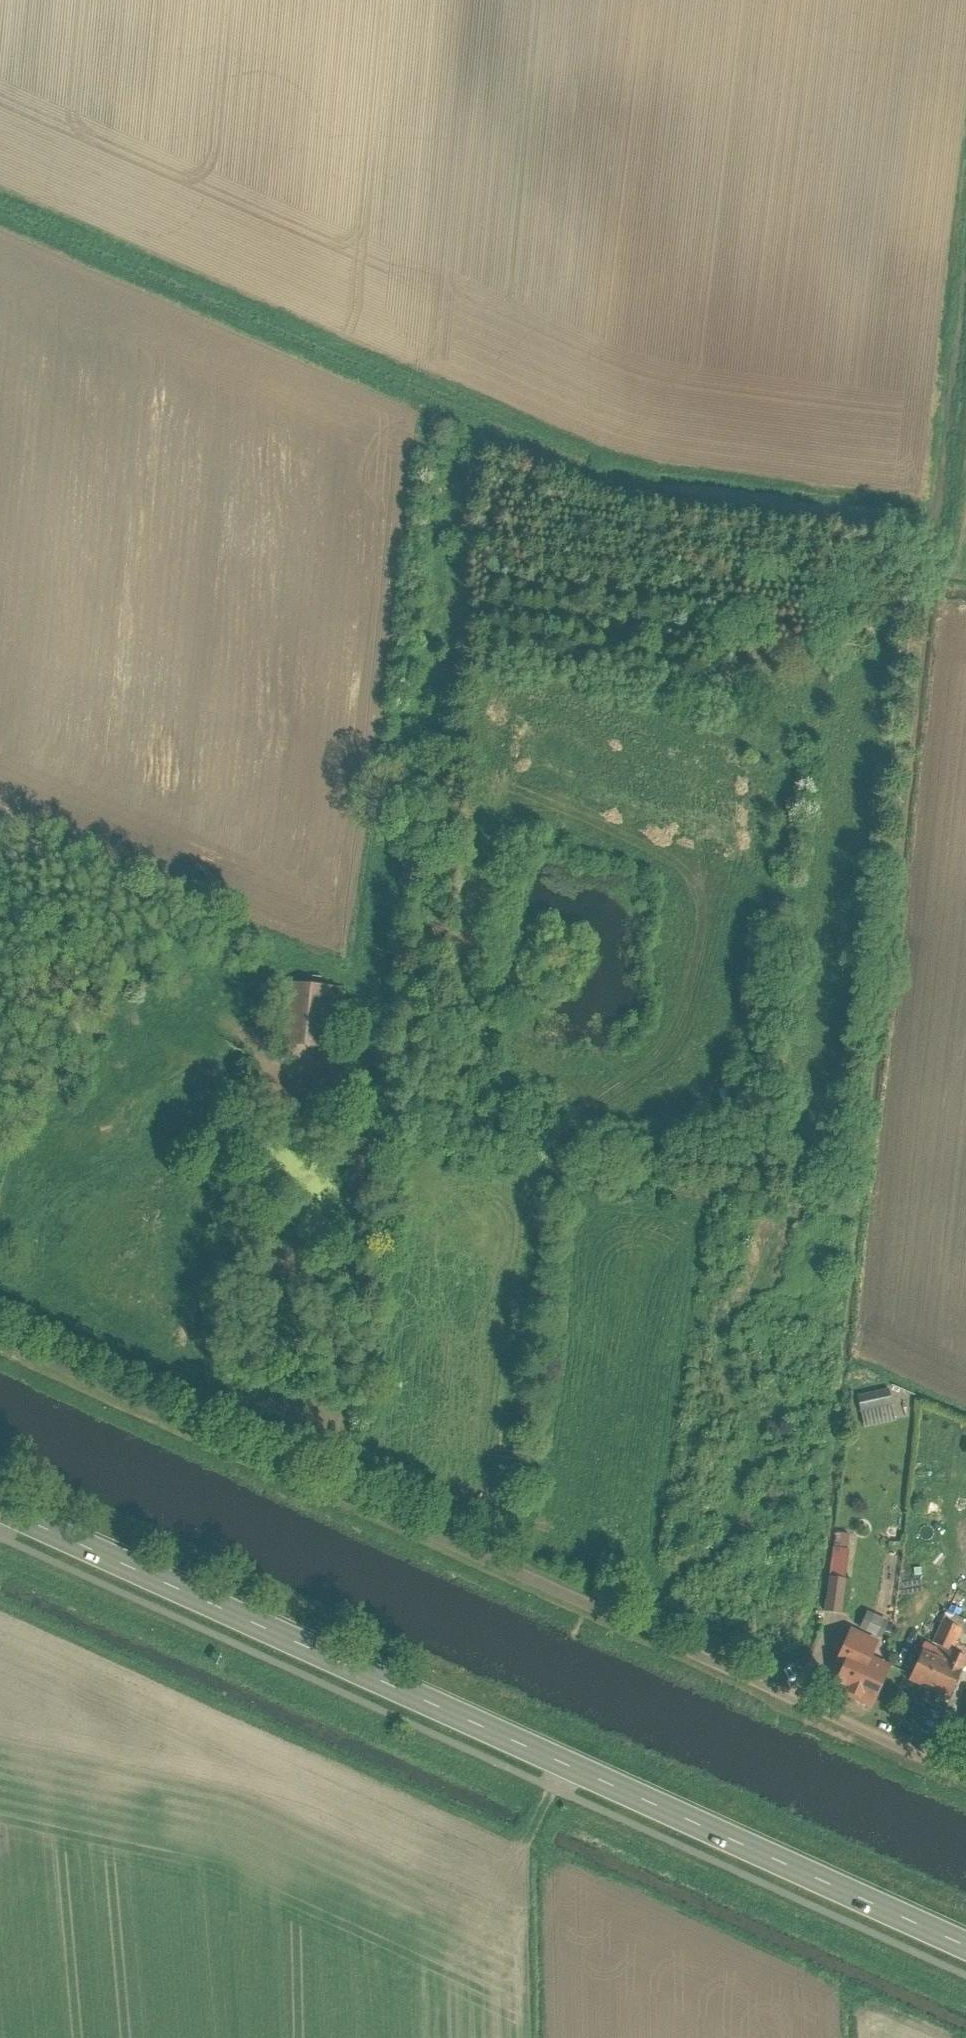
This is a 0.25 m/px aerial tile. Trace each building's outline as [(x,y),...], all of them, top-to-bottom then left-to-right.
[(291,1045),(322,1048),(320,1059),(334,1060),(342,987),(298,982),(291,1045)] [(864,1426),(897,1422),(894,1398),(861,1403),(864,1426)] [(837,1532),(827,1611),(840,1613),(850,1534),(837,1532)] [(865,1631),(881,1634),(885,1616),(868,1613),(865,1631)] [(943,1619),(934,1639),(953,1647),(962,1628),(943,1619)] [(849,1626),(837,1654),(867,1668),(872,1656),(879,1639),(849,1626)] [(920,1647),(908,1678),(949,1698),(965,1663),(965,1653),(947,1645),(943,1657),(920,1647)] [(867,1668),(846,1659),(832,1690),(873,1708),(892,1665),(872,1656),(867,1668)]
